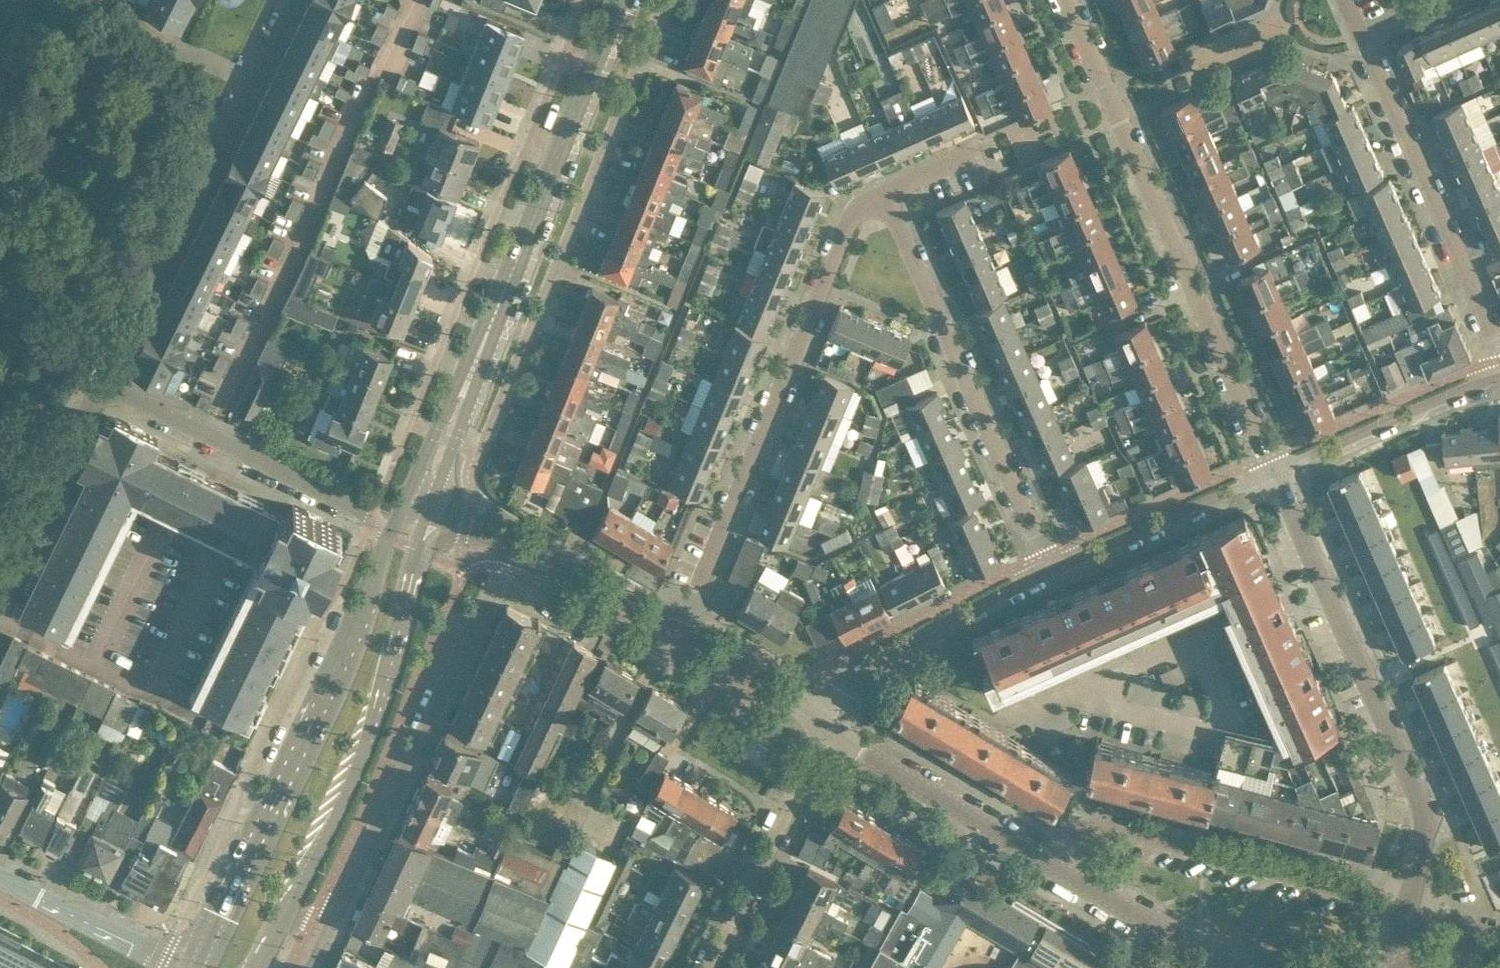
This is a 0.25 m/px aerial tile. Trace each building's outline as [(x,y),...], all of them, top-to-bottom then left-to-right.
[(147,5),(179,22),(190,0),(150,0),(147,5)] [(302,18),(341,38),(342,37),(334,33),(344,14),(314,0),(310,0),(302,18)] [(344,14),(344,15),(352,0),(314,0),(344,14)] [(480,1),(481,1),(496,8),(503,11),(507,0),(480,0),(480,1)] [(745,0),(710,0),(707,6),(752,24),(755,15),(746,11),(749,2),(745,0)] [(807,4),(802,16),(768,100),(768,101),(790,110),(792,111),(805,80),(817,85),(819,79),(825,66),(852,0),(809,0),(807,4)] [(807,4),(798,0),(795,0),(790,11),(802,16),(807,4)] [(936,7),(941,18),(970,5),(976,19),(1006,5),(1003,0),(952,0),(936,7)] [(1123,14),(1153,1),(1153,0),(1117,0),(1123,14)] [(1228,0),(1209,0),(1201,4),(1214,33),(1238,23),(1236,18),(1228,0)] [(1268,4),(1267,0),(1228,0),(1236,18),(1268,4)] [(1491,1),(1499,21),(1499,0),(1493,0),(1491,1)] [(1131,40),(1193,13),(1188,2),(1159,15),(1153,1),(1123,14),(1132,34),(1130,34),(1129,34),(1131,40)] [(1491,1),(1490,1),(1491,3),(1480,8),(1478,6),(1468,11),(1482,44),(1499,36),(1499,21),(1491,1)] [(387,2),(383,10),(395,16),(399,8),(387,2)] [(1015,26),(1006,5),(976,19),(982,33),(953,46),(958,57),(1020,29),(1018,24),(1017,24),(1017,25),(1015,26)] [(748,34),(752,24),(707,6),(700,25),(725,35),(727,33),(729,26),(745,32),(748,34)] [(1482,44),(1468,11),(1458,15),(1457,18),(1446,23),(1445,21),(1444,21),(1459,54),(1482,44)] [(1197,23),(1193,13),(1131,40),(1133,45),(1134,44),(1136,43),(1145,63),(1175,50),(1168,35),(1197,23)] [(788,39),(795,21),(784,16),(777,35),(779,36),(788,39)] [(302,18),(292,38),(332,57),(341,38),(302,18)] [(487,18),(478,39),(515,55),(524,33),(487,18)] [(1459,54),(1444,21),(1435,25),(1434,28),(1421,34),(1435,64),(1435,63),(1436,64),(1459,54)] [(389,27),(378,22),(374,29),(385,35),(389,27)] [(750,56),(722,45),(725,35),(700,25),(692,43),(747,66),(750,56)] [(374,29),(370,37),(381,43),(385,35),(374,29)] [(1022,35),(1020,29),(958,57),(962,67),(991,54),(998,68),(1027,55),(1019,35),(1021,34),(1021,35),(1022,35)] [(427,43),(430,35),(418,30),(415,38),(427,43)] [(1435,64),(1421,34),(1413,37),(1413,40),(1399,46),(1417,87),(1426,83),(1421,71),(1427,68),(1427,67),(1435,64)] [(784,48),(788,39),(779,36),(775,45),(784,48)] [(292,38),(283,57),(315,73),(324,54),(331,58),(332,57),(292,38)] [(412,47),(423,51),(427,43),(415,38),(412,47)] [(478,39),(469,61),(506,76),(515,55),(478,39)] [(921,40),(911,44),(917,58),(927,53),(921,40)] [(718,84),(725,67),(743,75),(747,66),(692,43),(684,62),(690,65),(687,72),(718,84)] [(917,58),(911,44),(902,48),(908,62),(917,58)] [(760,71),(763,73),(772,76),(779,57),(767,52),(760,71)] [(1037,75),(1027,55),(998,68),(1004,82),(975,95),(979,106),(1042,78),(1039,73),(1039,74),(1037,75)] [(283,57),(273,76),(305,92),(315,73),(283,57)] [(1329,77),(1326,71),(1300,61),(1294,63),(1292,58),(1260,72),(1259,72),(1270,96),(1271,99),(1289,91),(1293,93),(1288,106),(1304,112),(1310,99),(1314,101),(1322,118),(1324,117),(1348,106),(1334,74),(1329,77)] [(355,68),(360,71),(366,74),(370,66),(359,60),(355,68)] [(469,61),(460,82),(497,97),(506,76),(469,61)] [(874,61),(865,65),(871,78),(880,74),(874,61)] [(344,73),(356,78),(360,71),(355,68),(348,65),(344,73)] [(871,78),(865,65),(856,69),(862,82),(871,78)] [(1259,72),(1260,72),(1258,67),(1234,77),(1246,106),(1270,96),(1259,72)] [(1479,70),(1469,74),(1475,89),(1485,85),(1479,70)] [(396,85),(404,88),(409,77),(401,73),(396,85)] [(765,92),(772,76),(763,73),(753,98),(759,101),(765,92)] [(1475,89),(1469,74),(1460,78),(1466,93),(1475,89)] [(273,76),(263,96),(296,112),(305,92),(273,76)] [(1044,84),(1042,78),(979,106),(984,116),(1013,103),(1020,118),(1050,105),(1041,85),(1043,84),(1044,84)] [(820,80),(816,89),(829,95),(833,85),(820,80)] [(677,81),(669,101),(715,120),(723,123),(727,113),(717,109),(699,102),(703,92),(677,81)] [(451,104),(488,119),(497,97),(460,82),(451,104)] [(335,92),(346,98),(350,90),(339,84),(335,92)] [(826,104),(829,95),(816,89),(812,98),(826,104)] [(1438,92),(1434,94),(1416,102),(1420,113),(1442,103),(1438,92)] [(1173,133),(1235,105),(1230,95),(1201,108),(1195,93),(1164,107),(1173,127),(1171,128),(1170,128),(1173,133)] [(974,122),(966,104),(961,94),(938,104),(951,133),(974,122)] [(927,143),(915,114),(915,115),(906,95),(883,105),(892,124),(892,125),(904,153),(927,143)] [(263,96),(254,115),(286,131),(296,112),(263,96)] [(766,99),(744,153),(769,163),(790,110),(768,101),(768,100),(766,99)] [(669,101),(661,119),(687,129),(698,134),(699,133),(702,125),(712,129),(715,120),(669,101)] [(1462,101),(1452,105),(1434,113),(1444,137),(1473,124),(1462,101)] [(749,102),(738,129),(746,133),(757,105),(749,102)] [(951,133),(938,104),(915,114),(927,143),(951,133)] [(1363,127),(1353,104),(1348,106),(1324,117),(1334,140),(1363,127)] [(1210,129),(1240,116),(1235,105),(1173,133),(1175,139),(1176,138),(1178,137),(1186,157),(1216,143),(1210,129)] [(254,115),(244,134),(277,150),(286,131),(254,115)] [(326,116),(322,124),(333,130),(337,122),(326,116)] [(388,116),(381,134),(396,139),(403,122),(388,116)] [(695,142),(698,134),(687,129),(661,119),(654,138),(704,158),(708,147),(695,142)] [(1260,122),(1250,127),(1257,140),(1266,136),(1260,122)] [(322,124),(318,132),(329,137),(333,130),(322,124)] [(1483,147),(1473,124),(1444,137),(1454,160),(1483,147)] [(479,141),(461,133),(445,127),(440,125),(440,126),(428,154),(433,156),(433,155),(468,169),(479,141)] [(904,153),(892,125),(868,135),(881,164),(904,153)] [(739,150),(746,133),(738,129),(731,127),(724,144),(730,147),(739,150)] [(1374,151),(1363,127),(1324,144),(1335,168),(1345,163),(1374,151)] [(244,134),(235,154),(267,170),(277,150),(244,134)] [(392,151),(396,139),(381,134),(377,145),(392,151)] [(881,164),(868,135),(845,145),(858,174),(881,164)] [(704,158),(654,138),(646,156),(672,167),(672,166),(683,170),(686,162),(700,167),(704,158)] [(1483,147),(1454,160),(1464,183),(1493,170),(1499,167),(1499,157),(1494,142),(1483,147)] [(1194,183),(1256,155),(1251,145),(1222,157),(1216,143),(1186,157),(1195,177),(1193,177),(1192,177),(1194,183)] [(858,174),(845,145),(822,156),(835,184),(858,174)] [(725,159),(722,165),(732,169),(739,150),(730,147),(725,159)] [(1078,169),(1069,148),(1039,162),(1046,177),(1017,189),(1021,200),(1083,173),(1081,168),(1080,168),(1081,169),(1078,169)] [(458,193),(468,169),(433,155),(433,156),(428,154),(419,151),(410,171),(425,177),(424,179),(458,193)] [(1384,174),(1374,151),(1345,163),(1355,187),(1384,174)] [(258,190),(268,170),(267,170),(235,154),(234,153),(225,173),(258,189),(258,190)] [(1265,160),(1269,169),(1282,163),(1278,154),(1265,160)] [(1261,166),(1256,155),(1194,183),(1197,188),(1197,187),(1199,186),(1208,206),(1238,193),(1232,178),(1261,166)] [(309,156),(305,164),(317,170),(321,162),(309,156)] [(350,193),(365,173),(371,165),(349,156),(337,183),(350,193)] [(668,176),(672,167),(646,156),(638,175),(684,193),(684,192),(683,192),(687,184),(668,176)] [(1282,163),(1269,169),(1273,179),(1286,173),(1288,177),(1275,183),(1279,193),(1293,187),(1304,182),(1294,158),(1282,163)] [(305,164),(301,172),(313,178),(317,170),(305,164)] [(724,187),(731,169),(722,165),(715,183),(724,187)] [(370,166),(350,193),(354,196),(377,213),(393,175),(370,166)] [(1493,170),(1464,183),(1475,206),(1499,195),(1499,186),(1493,170)] [(225,173),(216,193),(248,209),(258,189),(225,173)] [(1086,178),(1083,173),(1021,200),(1026,210),(1055,197),(1061,211),(1091,198),(1083,179),(1085,178),(1085,179),(1086,178)] [(684,193),(638,175),(631,193),(668,208),(669,208),(672,199),(685,204),(688,194),(684,192),(684,193)] [(744,175),(740,185),(754,190),(757,181),(744,175)] [(1390,178),(1372,186),(1361,191),(1372,214),(1400,201),(1390,178)] [(824,192),(805,184),(795,180),(785,203),(814,215),(824,192)] [(348,210),(354,196),(350,193),(337,183),(329,203),(348,210)] [(413,183),(398,220),(440,237),(455,200),(413,183)] [(724,188),(724,187),(715,183),(719,185),(711,204),(722,209),(730,190),(724,188)] [(1002,197),(996,185),(996,184),(987,188),(993,202),(1002,197)] [(750,200),(754,190),(740,185),(736,194),(750,200)] [(216,193),(206,212),(239,228),(248,209),(216,193)] [(668,208),(631,193),(623,212),(668,230),(676,211),(669,208),(668,208)] [(1216,232),(1278,204),(1273,194),(1244,207),(1238,193),(1208,206),(1217,226),(1215,227),(1215,226),(1214,227),(1216,232)] [(1475,206),(1485,229),(1499,223),(1499,195),(1475,206)] [(293,196),(289,204),(300,210),(304,202),(293,196)] [(975,222),(965,198),(936,211),(947,234),(975,222)] [(1100,219),(1091,198),(1061,211),(1067,225),(1038,238),(1043,249),(1105,222),(1103,217),(1102,217),(1102,218),(1100,219)] [(715,227),(722,209),(711,204),(704,201),(697,220),(709,224),(709,225),(715,227)] [(1410,224),(1400,201),(1372,214),(1382,237),(1410,224)] [(1304,213),(1300,202),(1286,209),(1290,219),(1304,213)] [(804,239),(814,215),(785,203),(776,227),(804,239)] [(285,212),(296,218),(300,210),(289,204),(285,212)] [(1283,215),(1278,204),(1216,232),(1219,237),(1221,236),(1230,256),(1260,243),(1253,228),(1283,215)] [(206,212),(197,232),(229,247),(239,228),(206,212)] [(668,230),(623,212),(616,230),(653,246),(656,236),(664,239),(668,230)] [(1308,222),(1304,213),(1290,219),(1294,228),(1308,222)] [(377,248),(388,221),(377,216),(366,244),(377,248)] [(1022,228),(1018,219),(1004,225),(1008,234),(1022,228)] [(701,244),(709,225),(709,224),(697,220),(698,221),(691,238),(692,239),(692,240),(701,244)] [(719,220),(715,229),(729,235),(732,226),(719,220)] [(795,262),(804,239),(776,227),(764,222),(755,246),(766,250),(795,262)] [(985,245),(975,222),(947,234),(957,258),(985,245)] [(1108,228),(1105,222),(1043,249),(1047,259),(1076,247),(1083,261),(1113,248),(1104,229),(1107,228),(1108,228)] [(376,276),(371,288),(412,305),(421,285),(422,281),(432,256),(416,244),(407,236),(407,237),(388,223),(376,250),(389,255),(387,260),(384,266),(393,270),(392,273),(383,270),(379,268),(376,276)] [(1485,229),(1495,253),(1499,251),(1499,223),(1485,229)] [(1382,237),(1371,242),(1381,265),(1392,260),(1421,248),(1411,225),(1382,237)] [(1026,237),(1022,228),(1008,234),(1013,243),(1026,237)] [(727,239),(729,235),(715,229),(712,238),(725,243),(727,239)] [(653,246),(616,230),(608,249),(653,267),(657,258),(649,255),(653,246)] [(187,251),(220,267),(229,247),(197,232),(187,251)] [(274,235),(270,243),(281,248),(285,241),(274,235)] [(694,262),(701,244),(692,240),(685,258),(694,262)] [(266,251),(277,256),(281,248),(270,243),(266,251)] [(1342,244),(1328,249),(1332,258),(1345,253),(1342,244)] [(996,268),(985,245),(957,258),(967,281),(996,268)] [(1122,269),(1113,248),(1083,261),(1089,275),(1060,288),(1064,298),(1127,271),(1125,267),(1124,267),(1122,269)] [(1345,253),(1332,258),(1342,282),(1353,277),(1347,263),(1350,262),(1350,261),(1359,257),(1355,248),(1345,253)] [(1431,271),(1421,248),(1392,260),(1402,284),(1431,271)] [(653,267),(608,249),(600,268),(638,283),(642,273),(656,279),(656,278),(673,284),(666,302),(677,306),(686,281),(676,277),(653,267)] [(310,250),(289,293),(307,300),(319,270),(327,273),(332,259),(310,250)] [(785,286),(795,262),(766,250),(756,274),(785,286)] [(210,286),(220,267),(187,251),(178,270),(210,286)] [(1486,263),(1491,274),(1499,270),(1499,257),(1486,263)] [(682,263),(676,277),(686,281),(692,267),(682,263)] [(1248,305),(1310,278),(1305,267),(1276,280),(1269,265),(1240,278),(1249,298),(1246,299),(1245,299),(1248,305)] [(1006,292),(996,268),(967,281),(978,304),(1006,292)] [(715,283),(719,275),(705,269),(701,277),(715,283)] [(1040,283),(1034,269),(1024,273),(1030,288),(1040,283)] [(178,270),(168,290),(201,305),(210,286),(178,270)] [(1129,277),(1127,271),(1064,298),(1069,309),(1098,296),(1105,311),(1134,298),(1126,278),(1129,277),(1129,278),(1129,277)] [(1441,294),(1431,271),(1402,284),(1403,284),(1388,290),(1398,311),(1362,327),(1368,340),(1407,323),(1413,320),(1408,309),(1441,294)] [(364,292),(357,311),(370,316),(384,322),(402,329),(412,305),(371,288),(376,276),(372,274),(364,292)] [(775,309),(785,286),(756,274),(747,297),(775,309)] [(257,275),(253,283),(265,289),(269,281),(257,275)] [(712,292),(715,283),(701,277),(698,286),(712,292)] [(1314,288),(1310,278),(1248,305),(1250,310),(1251,309),(1253,308),(1262,329),(1292,316),(1285,301),(1314,288)] [(249,291),(261,296),(265,289),(253,283),(249,291)] [(625,310),(630,300),(619,295),(618,297),(592,287),(584,306),(633,327),(637,328),(641,317),(625,310)] [(1366,299),(1362,289),(1348,295),(1352,305),(1362,301),(1366,299)] [(168,290),(159,309),(191,325),(201,305),(168,290)] [(312,321),(319,305),(289,293),(281,308),(312,321)] [(766,333),(775,309),(747,297),(737,321),(766,333)] [(1003,299),(993,304),(975,312),(982,328),(978,330),(982,340),(1015,326),(1003,299)] [(1366,299),(1352,305),(1358,319),(1372,312),(1366,299)] [(1048,300),(1034,306),(1038,316),(1052,310),(1048,300)] [(1472,355),(1454,312),(1452,313),(1448,304),(1440,308),(1441,312),(1409,326),(1415,341),(1396,349),(1410,381),(1429,373),(1429,374),(1472,355)] [(617,330),(625,334),(630,336),(633,327),(584,306),(577,325),(603,336),(613,340),(617,330)] [(851,344),(863,315),(840,306),(828,334),(851,344)] [(159,309),(149,328),(182,344),(191,325),(159,309)] [(1056,320),(1052,310),(1038,316),(1042,325),(1056,320)] [(238,314),(234,322),(246,327),(250,319),(238,314)] [(875,354),(887,325),(863,315),(851,344),(875,354)] [(1270,355),(1332,328),(1327,316),(1298,329),(1292,316),(1262,329),(1270,348),(1268,349),(1268,348),(1267,349),(1270,355)] [(1154,341),(1144,320),(1114,334),(1121,348),(1092,361),(1096,372),(1159,344),(1156,339),(1156,340),(1154,341)] [(230,330),(242,335),(246,327),(234,322),(230,330)] [(682,324),(678,333),(692,338),(696,329),(682,324)] [(599,345),(603,336),(577,325),(569,343),(626,367),(630,357),(599,345)] [(666,330),(655,325),(651,334),(662,338),(666,330)] [(768,339),(749,331),(735,325),(724,352),(753,364),(759,348),(763,350),(768,339)] [(911,335),(887,325),(875,354),(899,364),(911,335)] [(1027,352),(1015,326),(982,340),(987,351),(991,349),(998,365),(1027,352)] [(183,344),(182,344),(149,328),(139,347),(140,348),(172,363),(173,364),(183,344)] [(1336,337),(1332,328),(1270,355),(1272,359),(1272,358),(1274,357),(1283,378),(1314,365),(1307,350),(1336,337)] [(279,369),(291,343),(269,333),(257,358),(279,369)] [(688,348),(692,338),(678,333),(674,343),(688,348)] [(651,334),(646,347),(657,352),(662,338),(651,334)] [(377,348),(358,340),(350,337),(341,360),(349,364),(383,378),(392,355),(376,349),(377,348)] [(569,343),(562,362),(598,377),(617,384),(621,375),(623,376),(626,367),(569,343)] [(1161,349),(1159,344),(1096,372),(1101,383),(1130,370),(1136,384),(1166,370),(1158,350),(1160,349),(1160,350),(1161,349)] [(161,387),(172,363),(140,348),(130,368),(140,373),(138,376),(161,387)] [(746,380),(753,364),(724,352),(713,379),(746,392),(750,382),(746,380)] [(1038,379),(1027,352),(998,365),(1005,381),(1001,383),(1006,393),(1038,379)] [(219,353),(215,361),(227,366),(231,358),(219,353)] [(1072,353),(1058,359),(1061,368),(1076,362),(1072,353)] [(840,373),(844,364),(831,359),(827,368),(840,373)] [(258,360),(235,406),(249,413),(262,387),(259,386),(269,365),(258,360)] [(211,368),(223,374),(227,366),(215,361),(211,368)] [(598,377),(562,362),(554,380),(599,399),(599,398),(602,389),(594,386),(598,377)] [(1080,372),(1076,362),(1061,368),(1065,378),(1080,372)] [(372,405),(383,378),(349,364),(337,391),(343,394),(372,405)] [(857,369),(844,364),(840,373),(853,379),(857,369)] [(1291,404),(1354,377),(1349,366),(1320,378),(1314,365),(1283,378),(1292,397),(1290,398),(1289,398),(1291,404)] [(1175,390),(1166,370),(1136,384),(1143,398),(1114,411),(1118,421),(1180,394),(1178,388),(1177,389),(1175,390)] [(741,403),(746,392),(713,379),(702,374),(691,401),(702,406),(731,418),(737,401),(741,403)] [(853,386),(843,382),(825,374),(818,391),(814,389),(810,399),(842,413),(853,386)] [(907,374),(876,388),(883,404),(897,398),(914,391),(907,374)] [(665,390),(669,380),(656,375),(652,384),(665,390)] [(1358,387),(1354,377),(1291,404),(1293,409),(1294,408),(1296,407),(1305,428),(1336,414),(1329,399),(1358,387)] [(1050,405),(1038,379),(1006,393),(1011,404),(1014,402),(1022,418),(1050,405)] [(599,399),(554,380),(546,399),(583,414),(587,405),(600,410),(604,400),(599,398),(599,399)] [(661,399),(665,390),(652,384),(649,394),(661,399)] [(357,443),(372,405),(343,394),(337,391),(331,389),(324,405),(335,409),(321,441),(312,438),(311,441),(319,444),(337,452),(343,437),(357,443)] [(937,391),(919,399),(905,406),(917,432),(945,420),(938,404),(942,402),(937,391)] [(201,392),(195,404),(206,409),(211,397),(201,392)] [(1183,399),(1180,394),(1118,421),(1123,432),(1152,419),(1158,433),(1188,420),(1180,400),(1181,399),(1182,399),(1183,399)] [(632,412),(637,399),(627,395),(622,408),(632,412)] [(901,408),(897,398),(883,404),(887,414),(901,408)] [(591,417),(583,414),(546,399),(539,418),(583,436),(591,417)] [(831,440),(842,413),(810,399),(805,410),(809,412),(802,428),(831,440)] [(1103,413),(1099,404),(1086,410),(1090,419),(1103,413)] [(1062,432),(1050,405),(1022,418),(1029,434),(1025,436),(1029,446),(1062,432)] [(724,434),(731,418),(702,406),(691,433),(723,446),(728,435),(724,434)] [(625,431),(632,412),(622,408),(622,409),(623,409),(616,427),(625,431)] [(866,412),(864,422),(879,425),(881,415),(866,412)] [(1107,422),(1103,413),(1090,419),(1094,428),(1107,422)] [(231,487),(208,476),(152,448),(158,437),(115,415),(109,427),(100,423),(79,466),(88,470),(75,497),(82,500),(78,509),(70,506),(62,523),(69,526),(65,535),(58,532),(50,549),(57,552),(52,561),(45,558),(37,575),(44,578),(40,587),(32,584),(24,600),(31,604),(29,608),(65,626),(131,492),(227,538),(266,558),(200,692),(236,710),(238,705),(245,709),(253,692),(246,688),(251,679),(258,683),(266,666),(259,662),(263,653),(270,657),(279,640),(272,637),(276,628),(283,631),(291,614),(284,611),(289,602),(296,605),(312,571),(321,576),(322,573),(336,547),(327,542),(336,524),(293,503),(287,514),(231,487)] [(583,436),(539,418),(531,437),(567,451),(571,442),(580,445),(583,436)] [(952,436),(945,420),(917,432),(929,459),(961,445),(956,434),(952,436)] [(1197,440),(1188,420),(1158,433),(1164,447),(1136,460),(1141,470),(1202,443),(1200,438),(1199,438),(1199,439),(1197,440)] [(876,435),(879,425),(864,422),(862,432),(876,435)] [(1489,424),(1490,428),(1473,430),(1473,425),(1472,426),(1475,461),(1476,467),(1499,465),(1499,423),(1489,424)] [(1475,461),(1472,426),(1461,427),(1461,431),(1443,433),(1446,464),(1475,461)] [(618,450),(625,431),(616,427),(609,446),(617,449),(618,450)] [(820,466),(831,440),(802,428),(796,444),(792,442),(787,453),(820,466)] [(638,430),(634,441),(648,447),(652,435),(638,430)] [(1074,458),(1062,432),(1029,446),(1034,456),(1038,455),(1045,471),(1074,458)] [(719,456),(723,446),(691,433),(680,459),(709,471),(715,455),(719,456)] [(531,437),(523,455),(587,480),(590,471),(564,460),(567,451),(531,437)] [(631,449),(628,456),(635,459),(638,452),(645,454),(648,447),(634,441),(631,449)] [(1204,448),(1202,443),(1141,470),(1145,480),(1173,468),(1180,483),(1210,470),(1201,449),(1203,448),(1203,449),(1204,448)] [(594,450),(590,461),(609,469),(617,449),(609,446),(604,444),(600,452),(594,450)] [(1426,452),(1422,444),(1408,451),(1417,472),(1418,473),(1430,468),(1424,453),(1426,452)] [(965,455),(961,445),(929,459),(940,486),(969,473),(962,457),(965,455)] [(1417,472),(1408,451),(1393,458),(1403,479),(1417,472)] [(809,493),(820,466),(787,453),(783,463),(787,465),(780,481),(809,493)] [(1109,482),(1097,454),(1057,473),(1064,489),(1060,491),(1065,501),(1103,484),(1109,482)] [(604,487),(523,455),(516,474),(541,485),(539,490),(549,494),(546,505),(588,529),(604,487)] [(702,487),(709,471),(680,459),(669,486),(701,500),(706,488),(702,487)] [(1121,476),(1134,470),(1135,470),(1130,460),(1117,467),(1121,476)] [(871,485),(874,471),(864,469),(861,483),(871,485)] [(1359,470),(1358,470),(1328,483),(1341,512),(1372,498),(1359,470)] [(622,498),(630,476),(617,471),(608,492),(622,498)] [(881,488),(884,473),(874,471),(871,485),(881,488)] [(976,489),(969,473),(940,486),(952,512),(984,498),(980,487),(976,489)] [(798,520),(809,493),(780,481),(774,497),(770,495),(765,506),(798,520)] [(868,499),(871,485),(861,483),(858,497),(868,499)] [(1080,526),(1128,505),(1125,498),(1111,504),(1103,484),(1065,501),(1069,512),(1073,510),(1080,526)] [(878,502),(881,488),(871,485),(868,499),(878,502)] [(665,503),(669,492),(660,488),(656,499),(665,503)] [(674,507),(679,496),(669,492),(665,503),(674,507)] [(1384,527),(1372,498),(1341,512),(1353,540),(1384,527)] [(614,544),(630,517),(609,504),(593,532),(614,544)] [(787,547),(798,520),(765,506),(761,517),(765,518),(758,535),(787,547)] [(878,513),(885,526),(894,522),(887,508),(878,513)] [(974,509),(956,517),(945,522),(957,549),(990,534),(985,524),(981,526),(974,509)] [(1231,612),(1242,638),(1290,745),(1336,724),(1289,619),(1277,591),(1266,596),(1254,569),(1265,564),(1244,518),(1243,513),(1196,534),(1198,538),(1175,549),(1177,552),(1166,557),(1164,553),(1163,554),(1164,558),(1153,563),(1152,559),(1122,572),(1124,576),(1113,581),(1111,577),(1110,577),(1112,581),(1101,586),(1099,582),(1070,595),(1072,599),(1061,604),(1059,600),(1058,601),(1059,604),(1048,609),(1047,606),(1017,619),(1019,622),(1008,627),(1007,623),(972,639),(972,640),(979,637),(993,670),(982,675),(991,693),(1003,688),(1000,682),(1219,584),(1231,612)] [(635,556),(651,529),(630,517),(614,544),(635,556)] [(1472,549),(1458,518),(1442,525),(1455,556),(1472,549)] [(904,542),(894,522),(885,526),(894,546),(904,542)] [(894,546),(885,526),(876,531),(886,551),(894,546)] [(1397,555),(1384,527),(1353,540),(1366,569),(1397,555)] [(1429,531),(1432,539),(1442,535),(1438,527),(1429,531)] [(847,528),(834,534),(839,543),(851,536),(847,528)] [(657,569),(673,542),(651,529),(635,556),(657,569)] [(839,543),(834,534),(822,541),(826,550),(839,543)] [(994,545),(990,534),(957,549),(969,576),(998,563),(990,546),(994,545)] [(1436,547),(1445,543),(1442,535),(1432,539),(1436,547)] [(861,540),(869,555),(877,551),(870,536),(861,540)] [(760,554),(764,544),(746,537),(742,547),(759,555),(760,554)] [(927,547),(933,558),(934,560),(944,555),(937,542),(927,547)] [(1439,555),(1448,551),(1445,543),(1436,547),(1439,555)] [(755,565),(759,555),(742,547),(737,557),(755,565)] [(1448,551),(1439,555),(1443,563),(1452,559),(1448,551)] [(1494,570),(1499,565),(1496,560),(1483,566),(1477,552),(1460,560),(1489,626),(1496,623),(1499,631),(1499,576),(1494,570)] [(950,568),(944,555),(934,560),(940,573),(950,568)] [(1410,584),(1397,555),(1366,569),(1378,597),(1410,584)] [(737,557),(733,567),(751,575),(755,565),(737,557)] [(947,586),(940,573),(934,560),(933,558),(907,571),(922,602),(932,597),(931,594),(947,586)] [(1446,571),(1455,567),(1452,559),(1443,563),(1446,571)] [(797,560),(792,571),(807,577),(812,566),(797,560)] [(729,578),(747,585),(751,575),(733,567),(729,578)] [(1450,579),(1459,574),(1455,567),(1446,571),(1450,579)] [(922,602),(907,571),(880,584),(894,612),(910,604),(912,608),(922,602)] [(1453,586),(1462,582),(1459,574),(1450,579),(1453,586)] [(870,576),(856,583),(853,576),(844,580),(867,626),(890,614),(870,576)] [(759,577),(754,585),(738,612),(759,625),(780,590),(759,577)] [(841,604),(830,609),(845,637),(867,626),(844,580),(832,586),(841,604)] [(1457,594),(1466,590),(1462,582),(1453,586),(1457,594)] [(1422,612),(1410,584),(1378,597),(1391,626),(1422,612)] [(791,623),(790,623),(805,599),(783,586),(780,590),(759,625),(781,638),(788,626),(789,627),(791,623)] [(1469,598),(1466,590),(1457,594),(1460,602),(1469,598)] [(1463,610),(1473,606),(1469,598),(1460,602),(1463,610)] [(536,648),(548,625),(540,621),(541,620),(538,618),(537,620),(507,606),(496,629),(536,648)] [(1476,614),(1473,606),(1463,610),(1467,618),(1476,614)] [(837,633),(826,611),(815,617),(826,638),(837,633)] [(1435,641),(1422,612),(1391,626),(1403,654),(1435,641)] [(1470,626),(1480,622),(1476,614),(1467,618),(1470,626)] [(826,638),(815,617),(805,622),(816,644),(826,638)] [(525,671),(536,648),(496,629),(485,652),(525,671)] [(14,671),(27,644),(28,641),(14,634),(0,662),(0,683),(6,686),(14,671)] [(1499,648),(1499,641),(1499,639),(1490,643),(1494,651),(1499,648)] [(572,643),(516,763),(525,768),(538,774),(553,742),(560,727),(576,692),(585,674),(594,654),(572,643)] [(27,644),(17,665),(28,670),(25,677),(42,685),(55,658),(27,644)] [(514,694),(525,671),(485,652),(474,675),(514,694)] [(79,703),(92,676),(55,658),(42,685),(79,703)] [(595,678),(590,687),(621,705),(626,698),(637,679),(606,660),(595,678)] [(1457,691),(1445,663),(1413,677),(1426,705),(1457,691)] [(503,717),(514,694),(474,675),(463,698),(503,717)] [(92,676),(79,703),(103,715),(115,691),(116,688),(92,676)] [(932,689),(914,679),(892,715),(907,724),(909,720),(934,735),(931,739),(945,747),(967,710),(932,689)] [(652,688),(640,707),(632,722),(664,742),(685,708),(652,688)] [(102,717),(126,729),(138,702),(115,691),(103,715),(102,717)] [(1469,720),(1457,691),(1426,705),(1438,734),(1469,720)] [(587,698),(576,692),(560,727),(571,733),(587,698)] [(492,741),(503,717),(463,698),(451,721),(492,741)] [(1019,741),(967,710),(945,747),(959,755),(961,751),(973,759),(985,766),(983,769),(997,777),(1019,741)] [(1438,734),(1451,762),(1482,748),(1469,720),(1438,734)] [(46,741),(38,760),(49,766),(50,766),(58,748),(63,736),(53,732),(48,742),(46,741)] [(1230,820),(1252,739),(1225,732),(1214,772),(1213,772),(1202,812),(1230,820)] [(445,735),(432,762),(450,770),(485,787),(498,760),(445,735)] [(1267,774),(1272,758),(1271,758),(1275,745),(1252,739),(1230,820),(1257,827),(1267,787),(1271,775),(1267,774)] [(1102,782),(1129,789),(1128,793),(1143,797),(1154,756),(1095,740),(1084,781),(1100,785),(1102,782)] [(1360,779),(1343,740),(1329,747),(1345,785),(1360,779)] [(1071,773),(1044,757),(1019,741),(997,777),(1011,785),(1013,783),(1037,797),(1035,800),(1050,809),(1071,773)] [(1368,852),(1374,833),(1371,833),(1376,816),(1360,779),(1345,785),(1329,747),(1321,750),(1346,808),(1348,809),(1338,849),(1364,856),(1368,852)] [(1451,762),(1463,790),(1494,777),(1482,748),(1451,762)] [(656,749),(646,767),(636,784),(648,791),(669,757),(656,749)] [(1338,849),(1348,809),(1346,808),(1321,750),(1303,758),(1309,774),(1310,773),(1322,802),(1321,801),(1311,841),(1338,849)] [(1160,797),(1187,804),(1187,808),(1202,812),(1213,772),(1214,772),(1154,756),(1143,797),(1159,801),(1160,797)] [(193,857),(224,798),(223,798),(237,771),(212,758),(177,825),(167,843),(188,854),(193,857)] [(1296,788),(1286,762),(1281,761),(1272,758),(1267,774),(1271,775),(1267,787),(1257,827),(1284,834),(1296,788)] [(1322,802),(1310,773),(1309,774),(1303,758),(1291,763),(1286,762),(1296,788),(1284,834),(1311,841),(1321,801),(1322,802)] [(61,851),(70,834),(76,823),(69,819),(95,769),(83,763),(52,824),(42,841),(61,851)] [(540,774),(538,774),(525,768),(509,804),(523,811),(540,774)] [(137,822),(117,811),(120,803),(108,797),(118,776),(105,770),(82,818),(95,825),(93,829),(87,839),(76,833),(66,853),(77,859),(77,860),(108,876),(132,832),(137,822)] [(667,807),(683,780),(673,774),(673,775),(664,771),(644,806),(661,817),(667,807)] [(33,799),(26,795),(27,793),(25,792),(29,784),(6,772),(2,780),(0,778),(0,820),(10,825),(13,820),(20,824),(33,799)] [(448,794),(452,786),(426,774),(420,787),(418,786),(413,797),(415,798),(413,801),(438,813),(439,810),(447,813),(444,818),(452,822),(453,820),(454,821),(464,801),(448,794)] [(1494,777),(1463,790),(1476,819),(1499,808),(1499,790),(1494,777)] [(39,840),(48,822),(55,808),(45,803),(55,784),(44,778),(33,799),(20,824),(17,828),(39,840)] [(674,836),(700,792),(693,788),(694,787),(683,780),(667,807),(676,812),(665,830),(674,835),(674,836)] [(672,858),(693,822),(703,828),(718,801),(706,794),(705,795),(700,792),(674,836),(674,835),(669,844),(664,854),(672,858)] [(167,843),(177,825),(156,814),(164,799),(153,793),(137,822),(132,832),(144,839),(121,883),(142,894),(167,843)] [(452,822),(444,818),(447,813),(439,810),(438,813),(413,801),(412,803),(411,802),(406,812),(407,813),(401,826),(426,838),(445,840),(454,821),(453,820),(452,822)] [(703,828),(699,836),(685,860),(707,871),(723,840),(721,839),(736,814),(729,809),(730,808),(718,801),(703,828)] [(826,830),(811,860),(820,865),(836,837),(847,844),(865,814),(863,813),(862,811),(858,808),(855,809),(849,805),(844,811),(840,808),(826,830)] [(1476,819),(1488,847),(1499,842),(1499,808),(1476,819)] [(852,879),(883,826),(875,820),(874,818),(869,815),(867,816),(865,814),(847,844),(856,849),(842,873),(852,879)] [(637,822),(631,832),(642,839),(640,842),(646,845),(652,834),(653,831),(637,822)] [(505,845),(510,834),(512,831),(499,825),(492,839),(505,845)] [(884,866),(901,836),(900,836),(899,833),(895,830),(892,831),(883,826),(852,879),(860,884),(874,860),(884,866)] [(549,898),(577,839),(562,832),(553,852),(510,834),(505,845),(491,873),(493,875),(549,898)] [(652,834),(646,845),(664,854),(669,844),(652,834)] [(491,873),(453,858),(397,835),(369,894),(408,913),(413,916),(416,932),(416,934),(406,956),(424,964),(435,967),(516,967),(519,961),(525,948),(549,898),(493,875),(491,873)] [(904,838),(901,836),(884,866),(893,871),(883,888),(902,899),(931,854),(911,842),(911,840),(906,837),(904,838)] [(491,873),(505,845),(492,839),(487,849),(479,845),(475,853),(458,846),(453,858),(491,873)] [(592,910),(596,902),(606,881),(616,860),(616,859),(577,839),(549,898),(525,948),(547,958),(565,967),(575,947),(586,923),(592,910)] [(162,905),(188,854),(167,843),(142,894),(162,905)] [(623,851),(618,860),(628,865),(633,856),(623,851)] [(617,887),(628,865),(618,860),(618,861),(616,860),(606,881),(617,887)] [(654,866),(649,875),(695,898),(705,879),(678,866),(675,864),(670,874),(654,866)] [(1115,967),(1116,964),(1088,948),(1093,940),(1043,910),(1014,893),(1010,901),(953,867),(936,897),(920,887),(906,909),(901,905),(866,967),(941,967),(938,966),(966,919),(1018,951),(1008,967),(1116,967),(1115,967)] [(807,868),(798,886),(830,902),(831,901),(829,900),(833,893),(850,902),(853,896),(858,898),(860,894),(807,868)] [(633,907),(628,918),(674,941),(683,922),(685,918),(695,898),(649,875),(644,886),(660,894),(656,903),(654,907),(639,899),(635,907),(633,907)] [(607,907),(617,887),(606,881),(596,902),(607,907)] [(826,911),(830,902),(798,886),(789,904),(842,930),(847,921),(826,911)] [(413,916),(408,913),(369,894),(362,908),(361,907),(356,918),(357,919),(354,926),(379,938),(388,921),(416,934),(416,932),(413,916)] [(596,902),(592,910),(603,915),(607,907),(596,902)] [(842,930),(789,904),(780,922),(811,937),(815,929),(832,938),(835,932),(840,935),(842,930)] [(882,906),(872,922),(881,927),(891,911),(882,906)] [(606,962),(617,967),(660,967),(662,964),(664,960),(674,941),(628,918),(623,928),(639,936),(634,945),(632,949),(627,960),(611,952),(606,962)] [(811,937),(780,922),(772,939),(824,966),(829,956),(807,945),(811,937)] [(872,922),(863,939),(870,943),(869,943),(876,947),(886,930),(881,927),(872,922)] [(586,923),(575,947),(590,955),(602,931),(586,923)] [(19,941),(22,936),(0,925),(0,967),(71,967),(19,941)] [(772,939),(760,962),(757,967),(795,967),(797,964),(805,967),(808,967),(809,967),(823,967),(824,966),(772,939)] [(866,964),(876,947),(869,943),(860,961),(866,964)] [(565,967),(583,967),(590,955),(575,947),(565,967)] [(424,964),(406,956),(392,950),(384,966),(388,967),(422,967),(424,964)] [(364,966),(360,963),(341,953),(334,967),(368,967),(364,966)] [(542,967),(565,967),(547,958),(542,967)]
